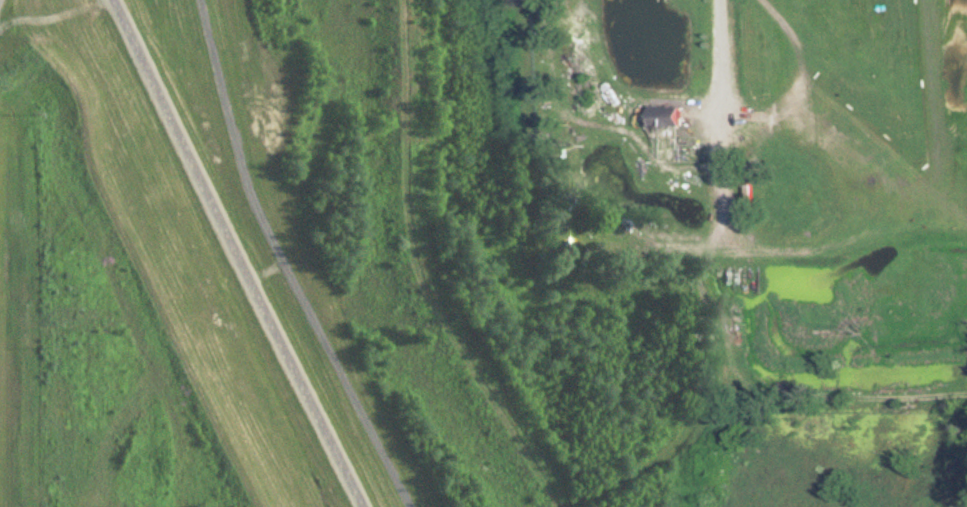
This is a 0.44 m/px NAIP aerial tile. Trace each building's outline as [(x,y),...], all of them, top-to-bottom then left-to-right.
[(677,106),(644,106),(644,126),(677,126),(677,106)]
